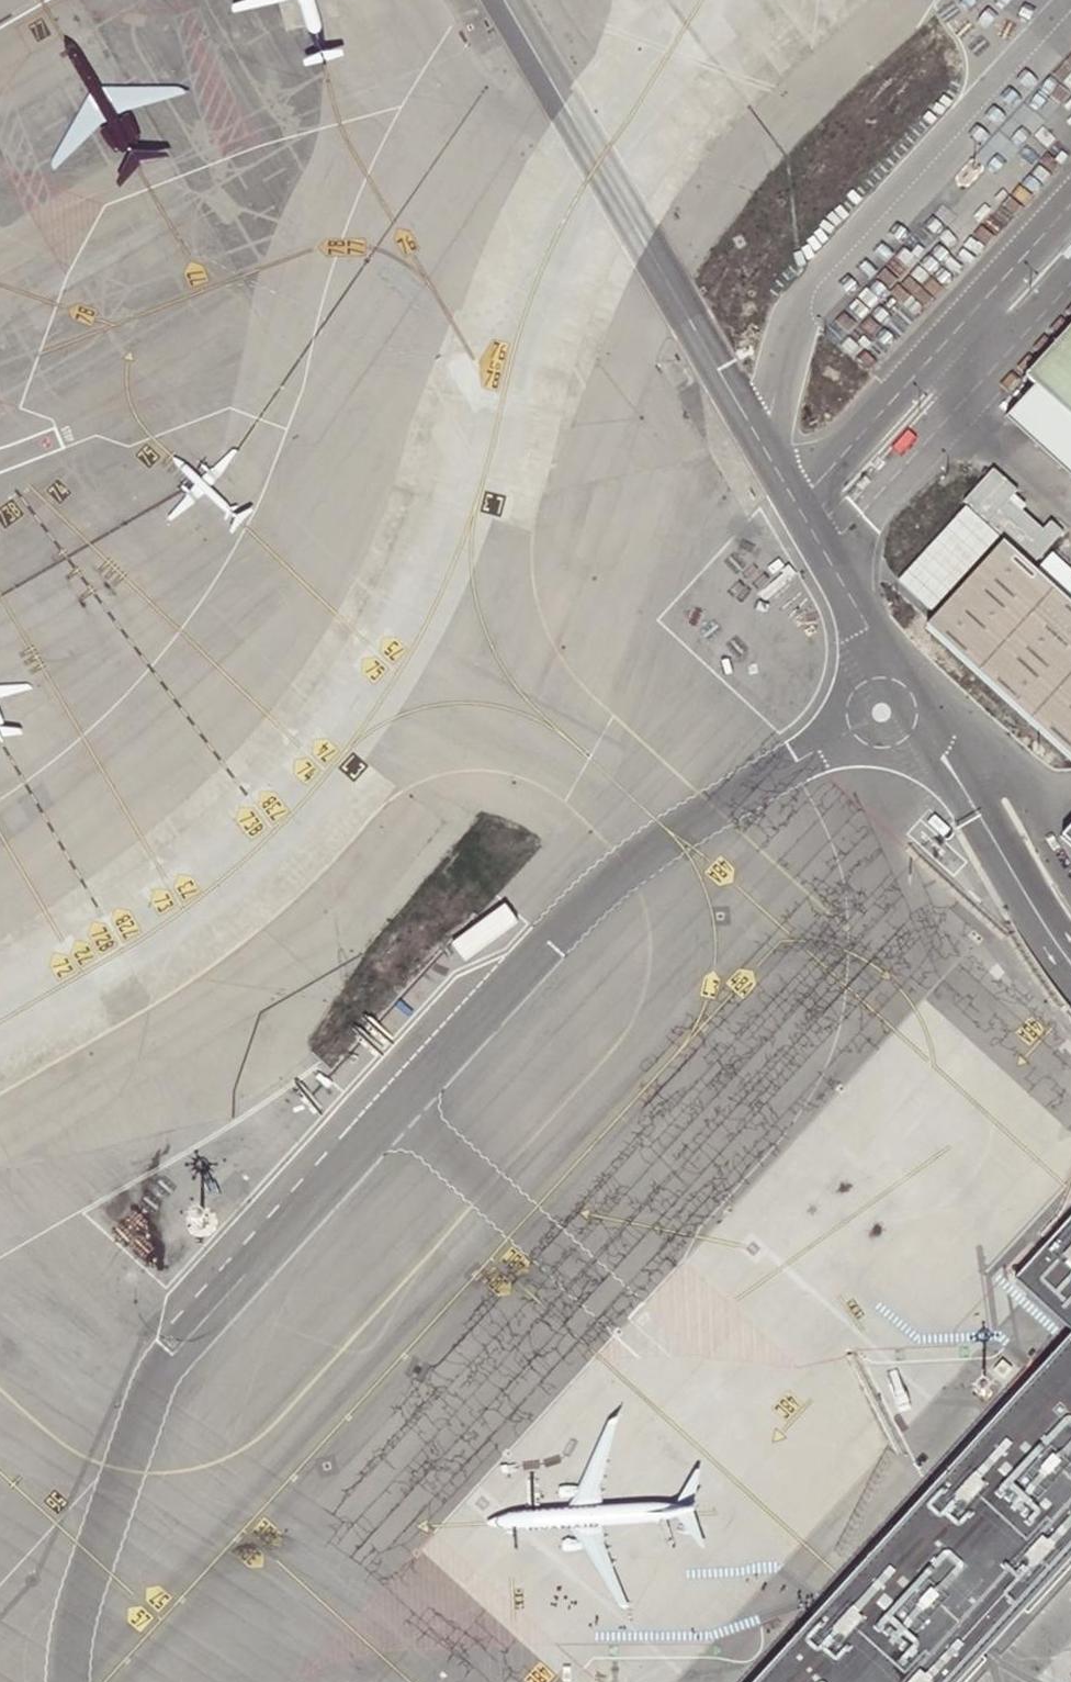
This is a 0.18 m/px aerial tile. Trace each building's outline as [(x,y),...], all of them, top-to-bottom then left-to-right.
[(1022,375),(1029,382),(1070,421),(1070,323),(1022,375)] [(1029,382),(999,415),(1070,480),(1070,421),(1029,382)] [(925,630),(1070,763),(1070,608),(1003,546),(925,630)] [(1016,1282),(1070,1335),(1070,1224),(1016,1282)] [(832,1613),(769,1681),(971,1681),(982,1671),(1070,1573),(1070,1350),(832,1613)]
